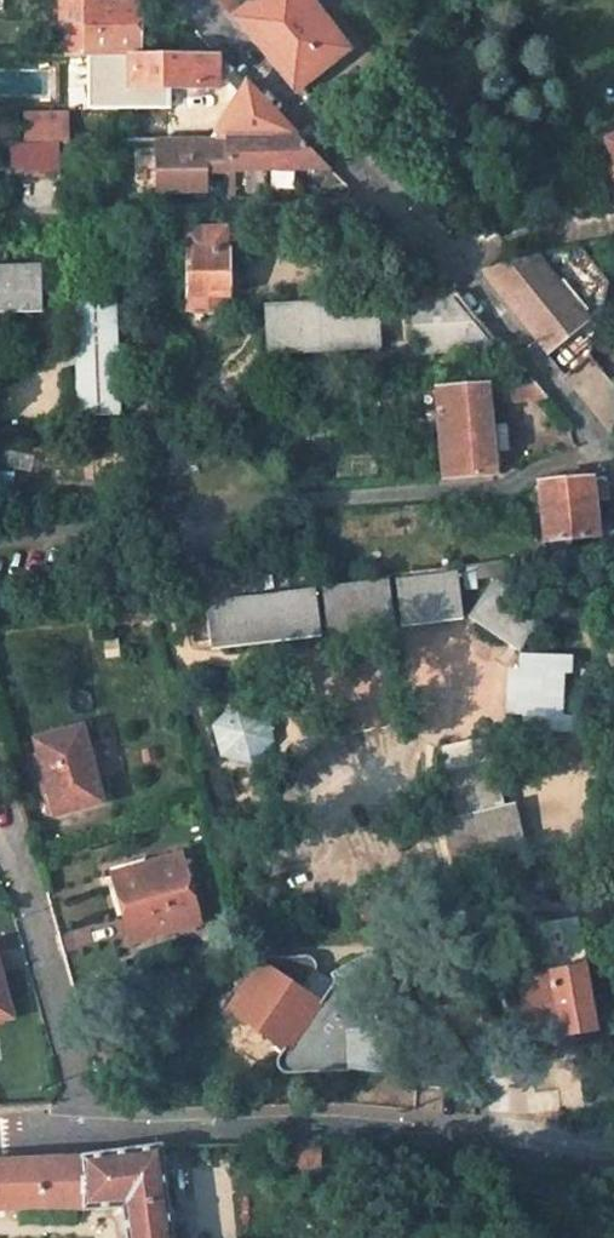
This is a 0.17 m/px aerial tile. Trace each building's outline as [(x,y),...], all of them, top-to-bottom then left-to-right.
[(141,0),(87,0),(87,4),(88,55),(94,55),(141,55),(141,0)] [(224,9),(237,1),(236,0),(215,0),(224,9)] [(344,48),(304,0),(269,0),(241,24),(295,89),(344,48)] [(94,55),(94,106),(172,106),(173,87),(219,87),(236,72),(220,55),(141,55),(94,55)] [(249,86),(213,140),(301,138),(249,86)] [(210,169),(228,169),(333,170),(301,138),(213,140),(163,140),(164,191),(198,189),(197,180),(211,179),(210,169)] [(60,142),(28,143),(28,168),(60,168),(60,142)] [(211,188),(211,179),(197,180),(198,189),(211,188)] [(229,231),(186,232),(189,312),(233,310),(232,293),(229,231)] [(539,257),(481,271),(548,354),(588,321),(539,257)] [(0,264),(0,314),(42,312),(41,264),(0,264)] [(416,297),(419,310),(426,308),(430,325),(478,318),(458,295),(416,297)] [(119,300),(71,301),(76,419),(124,417),(119,300)] [(381,301),(267,307),(269,352),(383,344),(381,301)] [(569,380),(594,411),(613,395),(589,363),(569,380)] [(490,403),(547,399),(532,381),(488,384),(490,403)] [(488,384),(437,388),(444,476),(496,472),(490,403),(488,384)] [(593,478),(540,482),(546,539),(599,534),(593,478)] [(234,593),(232,561),(182,566),(181,599),(234,593)] [(461,570),(395,579),(402,628),(467,619),(461,570)] [(552,610),(496,574),(471,617),(525,653),(552,610)] [(395,579),(321,587),(328,637),(402,628),(395,579)] [(328,637),(321,587),(205,600),(211,651),(328,637)] [(119,624),(159,618),(155,602),(118,606),(119,624)] [(570,671),(511,666),(506,727),(566,734),(570,671)] [(215,717),(218,759),(273,755),(270,713),(215,717)] [(51,793),(57,814),(103,801),(83,726),(37,740),(48,780),(51,793)] [(480,741),(440,748),(461,859),(522,848),(507,767),(486,771),(480,741)] [(48,780),(38,783),(42,796),(51,793),(48,780)] [(181,855),(115,874),(133,941),(200,921),(181,855)] [(335,988),(323,1005),(291,1053),(285,1054),(280,1059),(278,1068),(282,1075),(287,1078),(349,1075),(387,1079),(377,1026),(393,986),(366,959),(331,979),(335,988)] [(259,964),(229,1010),(291,1053),(323,1005),(259,964)] [(586,964),(519,975),(530,1040),(597,1028),(586,964)] [(15,1017),(0,966),(0,1022),(15,1017)] [(458,1066),(429,1064),(427,1082),(457,1084),(458,1066)] [(123,1202),(127,1237),(174,1237),(161,1144),(82,1155),(0,1159),(0,1205),(123,1202)]
